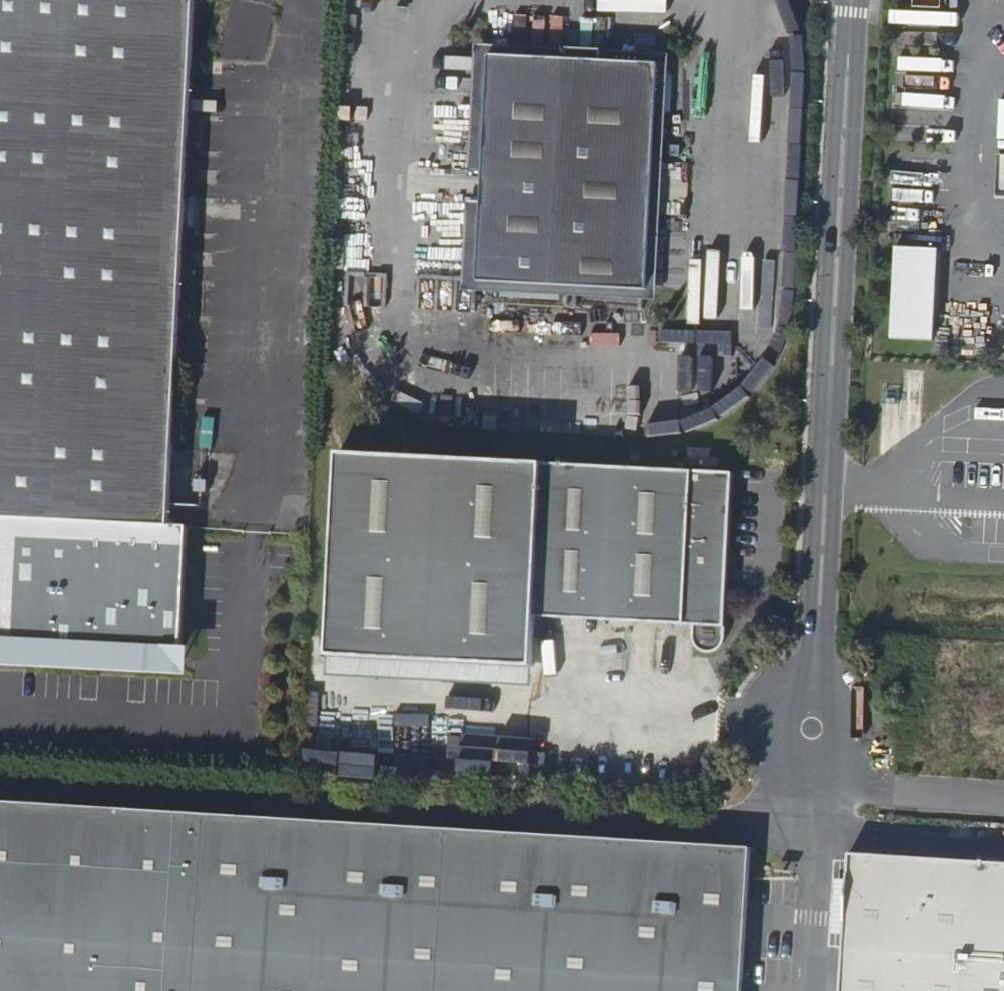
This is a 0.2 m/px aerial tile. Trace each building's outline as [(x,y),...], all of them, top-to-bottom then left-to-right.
[(187,655),(192,529),(172,528),(194,0),(0,0),(0,648),(187,655)] [(673,61),(603,58),(603,71),(660,74),(649,299),(479,290),(490,65),(566,68),(567,56),(476,52),(465,300),(661,309),(673,61)] [(603,71),(603,58),(567,56),(566,68),(490,65),(479,290),(649,299),(660,74),(603,71)] [(932,341),(937,248),(895,246),(891,339),(932,341)] [(734,473),(340,452),(329,655),(534,666),(537,616),(686,625),(694,625),(694,639),(694,642),(696,644),(697,647),(700,649),(704,652),(709,653),(715,652),(718,650),(722,647),(724,643),(725,640),(725,638),(734,473)] [(302,733),(327,732),(326,698),(301,698),(302,733)] [(750,876),(752,848),(0,802),(0,990),(743,990),(750,876)] [(850,854),(849,875),(842,990),(1003,990),(1003,863),(850,854)]
